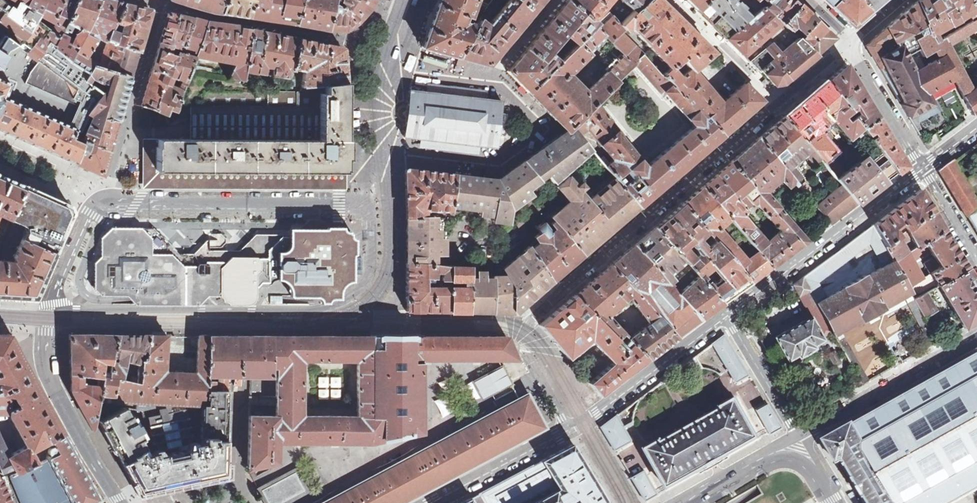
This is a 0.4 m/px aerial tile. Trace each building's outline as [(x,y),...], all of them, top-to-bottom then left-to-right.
[(18,46),(19,47),(21,43),(22,43),(27,40),(42,14),(18,1),(18,2),(15,0),(8,0),(6,4),(1,0),(0,0),(0,34),(18,46)] [(66,25),(68,21),(77,0),(15,0),(18,2),(18,1),(42,14),(44,11),(66,25)] [(68,21),(66,25),(54,46),(53,48),(69,60),(85,33),(87,29),(100,0),(77,0),(68,21)] [(124,2),(115,0),(100,0),(87,29),(98,36),(98,37),(105,41),(106,40),(110,31),(114,23),(124,2)] [(190,6),(212,12),(223,14),(227,0),(172,0),(173,0),(173,1),(190,6)] [(223,14),(237,15),(251,17),(253,6),(255,0),(227,0),(223,14)] [(251,17),(275,21),(285,22),(297,24),(303,0),(255,0),(253,6),(251,17)] [(329,30),(335,0),(303,0),(297,24),(309,26),(318,28),(329,30)] [(329,30),(345,31),(356,23),(359,21),(361,18),(362,19),(371,8),(375,0),(335,0),(329,30)] [(475,25),(469,22),(467,23),(464,21),(466,16),(469,18),(473,8),(481,11),(480,13),(482,14),(488,4),(478,0),(438,0),(421,47),(457,57),(475,25)] [(542,0),(508,0),(487,25),(479,19),(476,25),(475,25),(457,57),(487,65),(542,0)] [(569,0),(566,0),(507,71),(526,91),(527,92),(558,62),(548,54),(564,35),(576,44),(596,25),(592,21),(569,0)] [(592,21),(609,0),(569,0),(592,21)] [(691,71),(693,70),(712,52),(659,0),(645,0),(634,11),(622,23),(621,21),(619,23),(625,30),(629,26),(662,61),(669,68),(670,69),(671,68),(681,59),(690,69),(691,71)] [(634,11),(645,0),(620,0),(634,11)] [(697,10),(707,0),(686,0),(697,10)] [(750,17),(743,11),(745,8),(736,0),(707,0),(697,10),(726,39),(750,17)] [(757,12),(763,7),(761,4),(756,0),(755,0),(750,5),(757,12)] [(764,1),(761,4),(763,7),(772,15),(786,0),(765,0),(764,1)] [(795,0),(786,0),(772,15),(781,23),(799,4),(795,0)] [(830,7),(850,26),(880,0),(823,0),(830,7)] [(916,2),(930,31),(934,41),(946,34),(943,29),(968,15),(975,11),(972,4),(970,0),(918,0),(916,2)] [(106,40),(138,51),(151,10),(150,9),(125,4),(125,2),(124,2),(114,23),(122,25),(119,33),(110,31),(106,40)] [(919,37),(930,31),(916,2),(903,14),(912,31),(915,30),(919,37)] [(816,20),(799,4),(781,23),(781,24),(798,39),(816,20)] [(726,39),(744,57),(781,24),(781,23),(772,15),(763,7),(757,12),(750,17),(726,39)] [(27,40),(22,43),(30,48),(38,38),(47,42),(48,42),(54,46),(66,25),(44,11),(42,14),(27,40)] [(975,12),(975,11),(968,15),(971,20),(946,34),(934,41),(930,31),(919,37),(915,30),(912,31),(903,14),(887,27),(899,48),(901,47),(906,56),(914,52),(917,58),(933,50),(938,58),(941,56),(953,78),(955,81),(973,116),(976,113),(976,86),(975,83),(973,85),(967,74),(964,76),(948,45),(976,28),(976,16),(975,12)] [(169,45),(177,15),(168,13),(167,13),(159,42),(169,45)] [(182,50),(191,18),(184,16),(177,15),(169,45),(176,47),(178,48),(178,49),(182,50)] [(599,28),(596,25),(576,44),(558,62),(527,92),(566,131),(567,133),(573,127),(596,103),(635,65),(623,54),(585,91),(568,75),(606,37),(611,43),(622,33),(625,30),(619,23),(612,15),(599,28)] [(196,53),(206,22),(191,18),(182,50),(196,53)] [(826,29),(816,20),(798,39),(808,48),(826,29)] [(232,77),(243,80),(244,71),(250,28),(243,28),(239,27),(238,27),(228,26),(227,25),(219,24),(206,22),(196,53),(195,56),(239,64),(232,76),(232,77)] [(796,72),(816,55),(808,48),(798,39),(781,24),(744,57),(752,64),(766,78),(767,77),(774,85),(782,84),(796,72)] [(866,46),(902,106),(926,92),(953,78),(941,56),(938,58),(922,67),(917,58),(914,52),(906,56),(901,47),(899,48),(887,27),(866,46)] [(250,29),(250,28),(244,71),(256,73),(264,32),(253,29),(250,29)] [(835,38),(826,29),(808,48),(816,55),(835,38)] [(294,68),(299,39),(288,37),(275,35),(275,34),(264,32),(256,73),(263,74),(265,66),(274,67),(272,76),(292,79),(295,68),(294,68)] [(85,33),(69,60),(88,73),(92,65),(94,62),(86,57),(97,39),(85,33)] [(635,65),(645,56),(642,53),(622,33),(611,43),(623,54),(635,65)] [(8,53),(18,46),(0,34),(0,66),(8,53)] [(76,163),(84,141),(85,140),(77,137),(88,115),(89,112),(90,112),(104,94),(94,87),(94,84),(93,83),(91,86),(84,80),(88,73),(69,60),(53,48),(54,46),(48,42),(47,42),(38,38),(30,48),(22,43),(21,43),(19,47),(18,46),(8,53),(0,66),(0,130),(3,131),(57,154),(76,163),(76,162),(76,163)] [(302,87),(345,83),(342,49),(342,48),(341,48),(326,45),(317,43),(299,39),(294,68),(295,68),(304,70),(302,85),(302,87)] [(112,71),(131,77),(138,51),(106,40),(105,41),(106,42),(98,67),(112,71)] [(169,45),(159,42),(151,70),(168,75),(169,75),(176,52),(178,49),(178,48),(176,47),(169,45)] [(195,57),(176,52),(169,75),(186,81),(195,57)] [(706,117),(703,119),(696,111),(695,112),(662,75),(662,74),(660,75),(645,56),(635,65),(662,95),(664,93),(694,126),(646,166),(615,131),(617,129),(596,103),(573,127),(579,135),(586,130),(612,160),(605,167),(608,170),(612,175),(611,175),(639,207),(673,178),(675,176),(722,135),(706,117)] [(662,74),(662,75),(669,68),(662,61),(656,67),(662,73),(662,74)] [(856,114),(852,117),(860,127),(877,117),(845,63),(825,80),(825,81),(849,112),(853,109),(856,114)] [(108,84),(112,71),(98,67),(92,65),(88,73),(84,80),(91,86),(93,83),(89,80),(91,76),(100,82),(108,84)] [(706,117),(722,135),(762,101),(744,83),(720,103),(693,70),(691,71),(690,69),(680,78),(671,68),(670,69),(669,68),(662,75),(695,112),(696,111),(703,119),(706,117)] [(169,110),(175,112),(180,100),(179,99),(186,81),(169,75),(168,75),(151,70),(140,106),(157,112),(165,115),(169,110)] [(102,116),(117,122),(123,102),(131,77),(112,71),(108,84),(106,92),(107,98),(102,116)] [(926,92),(928,96),(955,81),(953,78),(926,92)] [(818,158),(823,163),(827,160),(826,158),(829,155),(834,150),(817,131),(830,120),(847,140),(854,134),(857,131),(861,128),(860,127),(852,117),(850,114),(849,115),(847,113),(849,112),(825,81),(810,94),(810,93),(795,106),(783,117),(818,158)] [(149,139),(149,181),(150,181),(187,182),(232,182),(305,182),(338,182),(346,182),(346,172),(346,135),(346,102),(346,83),(345,83),(302,87),(302,93),(297,93),(297,108),(204,107),(191,107),(191,114),(190,134),(191,139),(158,139),(149,139)] [(479,146),(496,148),(497,142),(497,141),(498,136),(505,136),(507,133),(509,129),(510,126),(510,123),(509,117),(508,114),(500,113),(501,110),(501,107),(501,103),(502,101),(476,98),(466,97),(464,97),(462,97),(460,96),(458,96),(447,95),(435,94),(422,92),(411,91),(411,90),(409,90),(409,93),(409,95),(408,98),(407,108),(407,114),(406,120),(405,129),(405,131),(404,134),(403,137),(406,137),(406,136),(435,140),(451,142),(454,142),(457,143),(459,143),(463,144),(479,146)] [(297,108),(297,93),(204,92),(204,107),(297,108)] [(902,106),(908,116),(932,104),(928,96),(926,92),(902,106)] [(84,141),(109,151),(117,122),(102,116),(92,113),(91,116),(88,115),(77,137),(85,140),(84,141)] [(758,139),(795,181),(800,177),(790,166),(794,163),(797,166),(807,157),(812,163),(818,158),(783,117),(772,126),(766,131),(767,131),(758,139)] [(877,117),(860,127),(861,128),(866,134),(870,132),(872,136),(869,138),(880,153),(896,173),(906,166),(889,137),(877,117)] [(591,150),(579,135),(573,127),(567,133),(566,131),(523,161),(530,170),(539,180),(546,175),(553,183),(591,150)] [(923,141),(928,149),(941,139),(935,131),(923,141)] [(730,162),(801,245),(806,241),(763,192),(780,177),(787,185),(791,182),(794,185),(796,183),(795,181),(758,139),(730,162)] [(84,141),(76,163),(77,163),(77,164),(81,166),(88,168),(101,174),(102,174),(104,167),(109,152),(109,151),(84,141)] [(868,162),(884,182),(896,173),(880,153),(868,162)] [(602,175),(608,170),(605,167),(594,154),(588,159),(602,175)] [(823,163),(841,185),(856,203),(884,182),(868,162),(864,157),(844,173),(829,155),(826,158),(827,160),(823,163)] [(501,207),(509,218),(510,209),(531,194),(527,189),(522,182),(530,170),(523,161),(497,180),(490,179),(455,175),(451,206),(479,210),(479,214),(486,215),(493,216),(493,210),(501,207)] [(702,187),(729,218),(758,252),(771,267),(785,257),(801,245),(730,162),(714,175),(701,186),(702,187)] [(941,173),(976,232),(976,198),(956,162),(941,173)] [(451,210),(451,206),(455,175),(407,169),(405,171),(406,187),(406,209),(425,210),(451,210)] [(527,189),(539,180),(530,170),(522,182),(527,189)] [(24,185),(0,175),(0,231),(4,233),(10,220),(9,219),(16,202),(24,185)] [(639,207),(611,175),(590,193),(581,183),(577,186),(568,177),(557,187),(569,201),(551,216),(554,221),(583,254),(639,207)] [(34,299),(35,299),(42,282),(55,254),(73,213),(70,206),(24,185),(16,202),(9,219),(10,220),(4,233),(0,242),(0,297),(34,299)] [(816,207),(831,223),(856,203),(841,185),(816,207)] [(691,196),(682,203),(706,231),(711,237),(751,283),(760,275),(771,267),(758,252),(746,260),(719,228),(729,218),(702,187),(691,196)] [(905,229),(932,210),(920,189),(919,189),(873,224),(884,244),(897,235),(893,229),(901,222),(903,225),(902,227),(904,230),(905,229)] [(706,231),(682,203),(677,207),(669,214),(654,227),(691,268),(723,303),(740,291),(751,283),(711,237),(703,244),(698,238),(706,231)] [(509,223),(509,218),(501,207),(493,210),(493,216),(492,220),(509,223)] [(425,210),(406,209),(406,230),(445,229),(445,217),(425,217),(425,210)] [(916,247),(944,230),(932,210),(905,229),(910,237),(916,247)] [(551,281),(583,254),(554,221),(551,223),(550,222),(549,222),(550,223),(547,226),(544,222),(545,222),(544,220),(537,226),(536,225),(535,226),(539,232),(534,237),(538,243),(531,249),(551,281)] [(634,245),(671,285),(675,281),(691,268),(654,227),(634,245)] [(232,304),(232,305),(247,305),(250,305),(253,304),(256,301),(257,300),(257,291),(258,289),(259,288),(261,287),(262,287),(265,287),(267,288),(270,287),(270,285),(271,283),(274,282),(278,281),(282,281),(284,281),(286,282),(289,284),(292,288),(294,290),(294,292),(294,295),(295,296),(320,296),(322,297),(323,299),(325,302),(331,302),(331,301),(332,299),(334,297),(344,297),(344,291),(344,289),(344,287),(346,284),(349,282),(351,280),(357,280),(356,259),(357,257),(359,256),(359,251),(359,241),(356,241),(355,240),(354,239),(354,237),(354,236),(352,233),(350,234),(349,233),(347,233),(347,232),(347,231),(347,230),(347,228),(330,229),(329,230),(327,230),(292,230),(293,234),(255,235),(239,250),(209,251),(209,248),(209,245),(208,241),(206,241),(194,254),(190,254),(179,255),(154,229),(143,229),(130,229),(112,229),(106,234),(102,239),(102,242),(101,258),(95,264),(95,290),(102,298),(128,297),(138,305),(199,305),(202,302),(210,296),(221,296),(223,296),(225,297),(225,298),(226,299),(225,301),(227,302),(228,301),(230,302),(231,303),(232,304)] [(445,229),(406,230),(406,245),(444,245),(445,245),(445,229)] [(902,243),(910,237),(905,229),(904,230),(897,235),(884,244),(892,261),(907,252),(902,243)] [(865,230),(803,277),(832,332),(834,335),(861,320),(862,321),(884,309),(883,308),(910,293),(892,261),(866,275),(865,274),(843,286),(844,287),(825,298),(816,282),(872,240),(865,230)] [(967,268),(944,230),(916,247),(907,252),(892,261),(910,293),(913,298),(925,292),(930,289),(933,287),(937,285),(967,268)] [(444,245),(406,245),(406,248),(406,263),(451,265),(449,254),(443,254),(444,245)] [(634,245),(611,265),(658,316),(677,337),(701,319),(675,289),(671,285),(634,245)] [(539,291),(551,281),(531,249),(529,246),(513,260),(503,269),(507,276),(514,289),(514,312),(516,312),(518,310),(539,291)] [(451,265),(406,263),(406,308),(406,311),(449,312),(450,287),(450,281),(451,265)] [(449,312),(468,312),(470,267),(451,265),(450,281),(456,281),(456,287),(450,287),(449,312)] [(629,296),(649,323),(658,316),(611,265),(594,279),(579,292),(575,295),(618,339),(623,335),(627,339),(629,338),(607,315),(629,296)] [(483,312),(491,312),(492,279),(473,279),(473,268),(473,267),(472,267),(470,267),(468,312),(475,312),(483,312)] [(675,289),(701,319),(723,303),(691,268),(675,281),(679,286),(675,289)] [(967,268),(937,285),(963,328),(976,320),(976,284),(969,271),(968,270),(967,268)] [(491,312),(514,312),(514,289),(507,276),(491,277),(492,279),(491,312)] [(767,352),(772,359),(783,352),(788,360),(798,355),(799,357),(815,348),(813,346),(824,340),(822,337),(832,332),(803,277),(792,285),(810,317),(774,337),(779,345),(767,352)] [(923,317),(935,310),(925,292),(913,298),(912,299),(923,317)] [(589,383),(600,395),(648,359),(628,340),(623,345),(623,344),(624,343),(622,341),(621,342),(618,339),(575,295),(540,325),(569,359),(591,339),(601,350),(613,362),(589,383)] [(628,340),(648,359),(677,337),(658,316),(649,323),(629,338),(627,339),(628,340)] [(34,377),(11,335),(10,334),(0,334),(0,389),(1,391),(0,392),(0,394),(2,395),(34,377)] [(103,363),(111,364),(117,335),(93,335),(69,334),(70,374),(83,375),(97,376),(101,377),(103,363)] [(421,336),(421,335),(371,334),(371,336),(254,336),(250,377),(260,377),(275,377),(276,400),(276,416),(249,415),(248,467),(250,468),(277,463),(278,443),(369,444),(421,433),(420,360),(510,360),(515,360),(516,359),(506,336),(493,336),(421,336)] [(111,364),(125,368),(126,365),(126,361),(140,364),(141,364),(150,336),(135,336),(117,335),(111,364)] [(740,382),(750,376),(725,335),(713,344),(736,382),(738,383),(740,382)] [(206,406),(207,390),(207,376),(207,355),(208,336),(198,336),(196,373),(181,373),(164,372),(166,336),(150,336),(141,364),(140,364),(140,378),(140,383),(131,381),(122,379),(117,378),(110,377),(109,378),(101,377),(98,399),(165,403),(170,404),(184,405),(198,406),(202,406),(206,406)] [(242,336),(208,336),(207,355),(207,376),(240,377),(242,336)] [(242,336),(240,377),(245,377),(250,377),(254,336),(248,336),(242,336)] [(822,440),(837,465),(840,463),(842,462),(855,482),(856,481),(858,484),(858,483),(859,484),(862,490),(863,491),(864,492),(863,492),(864,494),(863,495),(867,502),(953,502),(976,490),(976,354),(916,388),(822,440)] [(697,366),(703,367),(697,357),(684,366),(685,368),(688,367),(692,366),(697,366)] [(117,378),(122,379),(125,368),(111,364),(110,377),(117,378)] [(483,377),(491,393),(507,385),(498,369),(483,377)] [(83,375),(70,374),(70,390),(73,396),(93,431),(94,430),(93,429),(98,404),(98,399),(101,377),(97,376),(98,385),(85,384),(85,382),(83,382),(83,375)] [(240,377),(207,376),(207,390),(227,390),(227,391),(232,391),(232,385),(237,385),(239,385),(240,377)] [(64,433),(53,413),(48,404),(34,377),(2,395),(0,394),(0,414),(9,414),(26,446),(8,456),(0,437),(0,471),(3,477),(9,474),(37,463),(30,451),(51,440),(64,433)] [(260,377),(250,377),(250,381),(250,385),(249,391),(259,392),(260,377)] [(214,440),(226,440),(226,417),(227,391),(227,390),(207,390),(206,406),(202,406),(201,438),(203,438),(215,439),(214,440)] [(526,391),(318,502),(403,502),(545,428),(526,391)] [(647,452),(669,490),(699,473),(699,474),(706,470),(723,461),(723,460),(729,457),(729,456),(759,439),(737,399),(721,408),(722,410),(647,452)] [(769,434),(781,427),(767,403),(755,410),(769,434)] [(184,405),(170,404),(171,413),(185,410),(184,405)] [(99,420),(98,420),(121,463),(132,457),(131,455),(141,450),(145,447),(140,439),(142,437),(138,430),(141,429),(137,422),(135,424),(128,413),(127,413),(124,408),(122,407),(99,420)] [(143,411),(144,418),(148,417),(160,414),(159,409),(158,408),(143,411)] [(165,408),(159,409),(160,414),(161,421),(168,419),(167,413),(166,408),(165,408)] [(156,455),(179,451),(192,448),(192,444),(185,412),(185,410),(171,413),(167,413),(168,419),(161,421),(160,414),(148,417),(151,430),(155,451),(156,455)] [(602,428),(616,452),(632,442),(620,420),(629,415),(626,410),(602,428)] [(144,431),(151,430),(148,417),(144,418),(141,418),(144,431)] [(99,499),(64,433),(51,440),(54,445),(57,452),(52,455),(47,458),(71,502),(92,502),(99,499)] [(179,451),(185,483),(195,481),(225,474),(226,457),(226,440),(214,440),(215,439),(203,438),(202,445),(200,445),(199,443),(192,444),(192,448),(179,451)] [(54,445),(51,440),(30,451),(37,463),(47,458),(52,455),(50,454),(48,453),(48,452),(48,450),(48,449),(48,447),(49,447),(51,446),(54,445)] [(530,502),(608,502),(596,484),(572,444),(478,493),(483,502),(517,502),(548,486),(551,491),(530,502)] [(57,452),(54,445),(51,446),(49,447),(48,447),(48,449),(48,450),(48,452),(48,453),(50,454),(52,455),(57,452)] [(132,457),(121,463),(130,478),(138,493),(168,486),(168,487),(172,486),(185,483),(179,451),(156,455),(155,451),(143,454),(141,450),(131,455),(132,457)] [(9,474),(20,502),(71,502),(47,458),(37,463),(9,474)] [(633,478),(647,502),(659,496),(645,471),(633,478)] [(9,474),(3,477),(1,478),(11,502),(20,502),(9,474)] [(1,478),(0,478),(0,502),(11,502),(1,478)] [(286,500),(277,482),(267,487),(275,502),(281,502),(286,500)]
